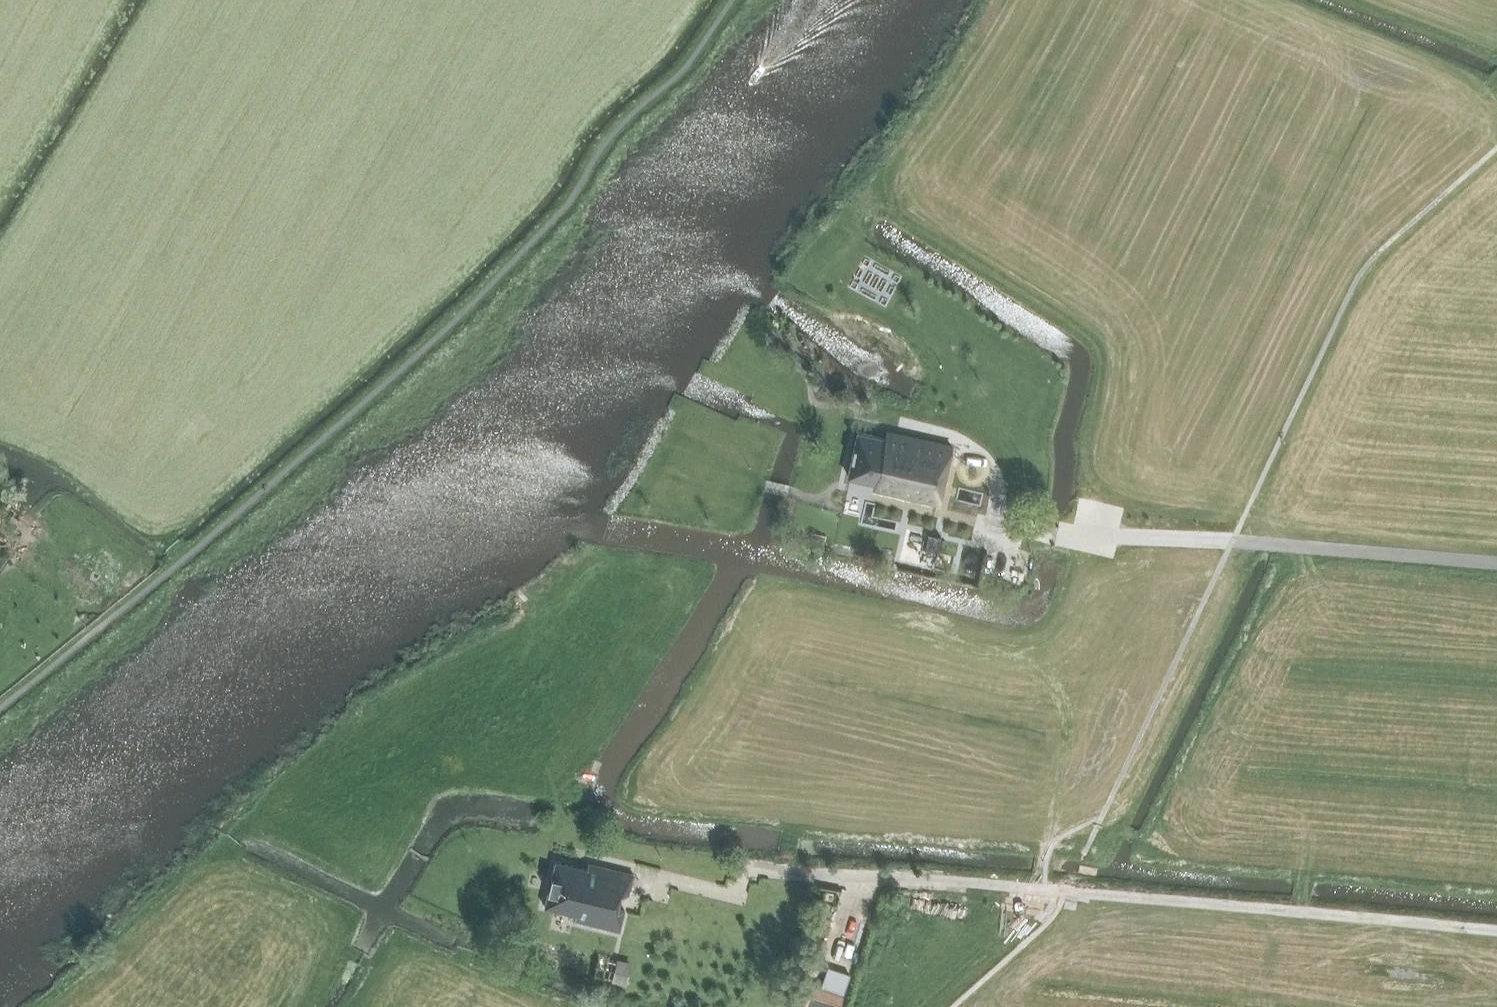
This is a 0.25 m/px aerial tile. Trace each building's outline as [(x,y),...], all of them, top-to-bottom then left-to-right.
[(938,504),(951,447),(886,432),(884,438),(857,432),(847,476),(874,482),(873,489),(938,504)] [(928,534),(925,548),(937,551),(940,537),(928,534)] [(624,910),(616,908),(620,893),(628,895),(633,874),(588,864),(587,869),(555,862),(544,907),(576,915),(574,920),(619,931),(624,910)] [(628,980),(633,957),(618,955),(613,978),(628,980)] [(842,995),(809,984),(802,1006),(838,1006),(842,995)]
